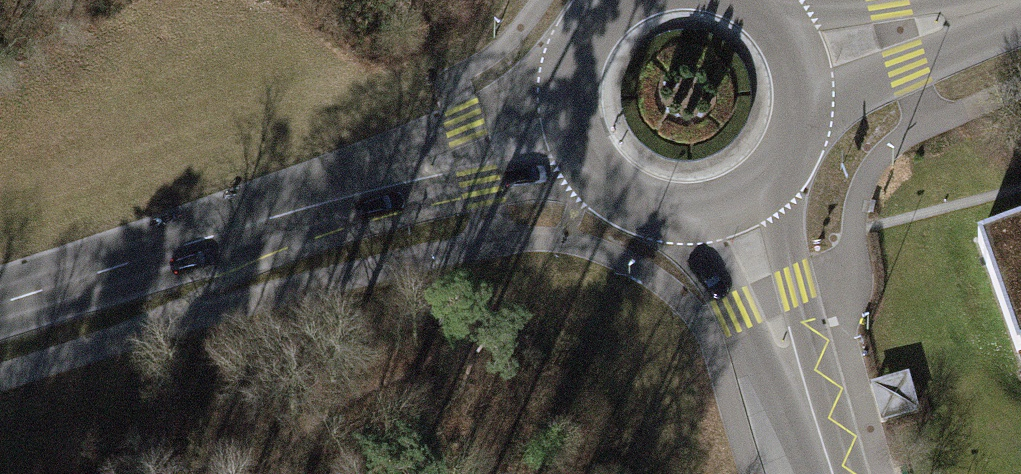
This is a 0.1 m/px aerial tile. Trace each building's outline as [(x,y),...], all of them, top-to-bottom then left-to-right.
[(956,231),(998,360),(1020,353),(1020,210),(956,231)]
